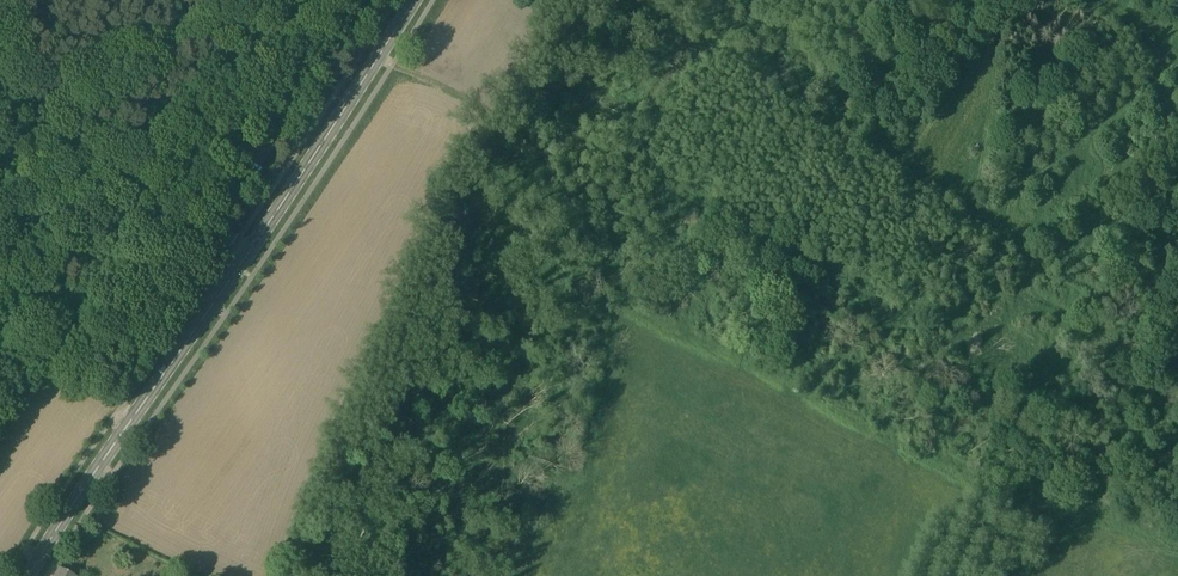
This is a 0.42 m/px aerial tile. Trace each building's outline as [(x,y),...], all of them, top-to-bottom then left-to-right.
[(59,567),(55,575),(75,575),(59,567)]
